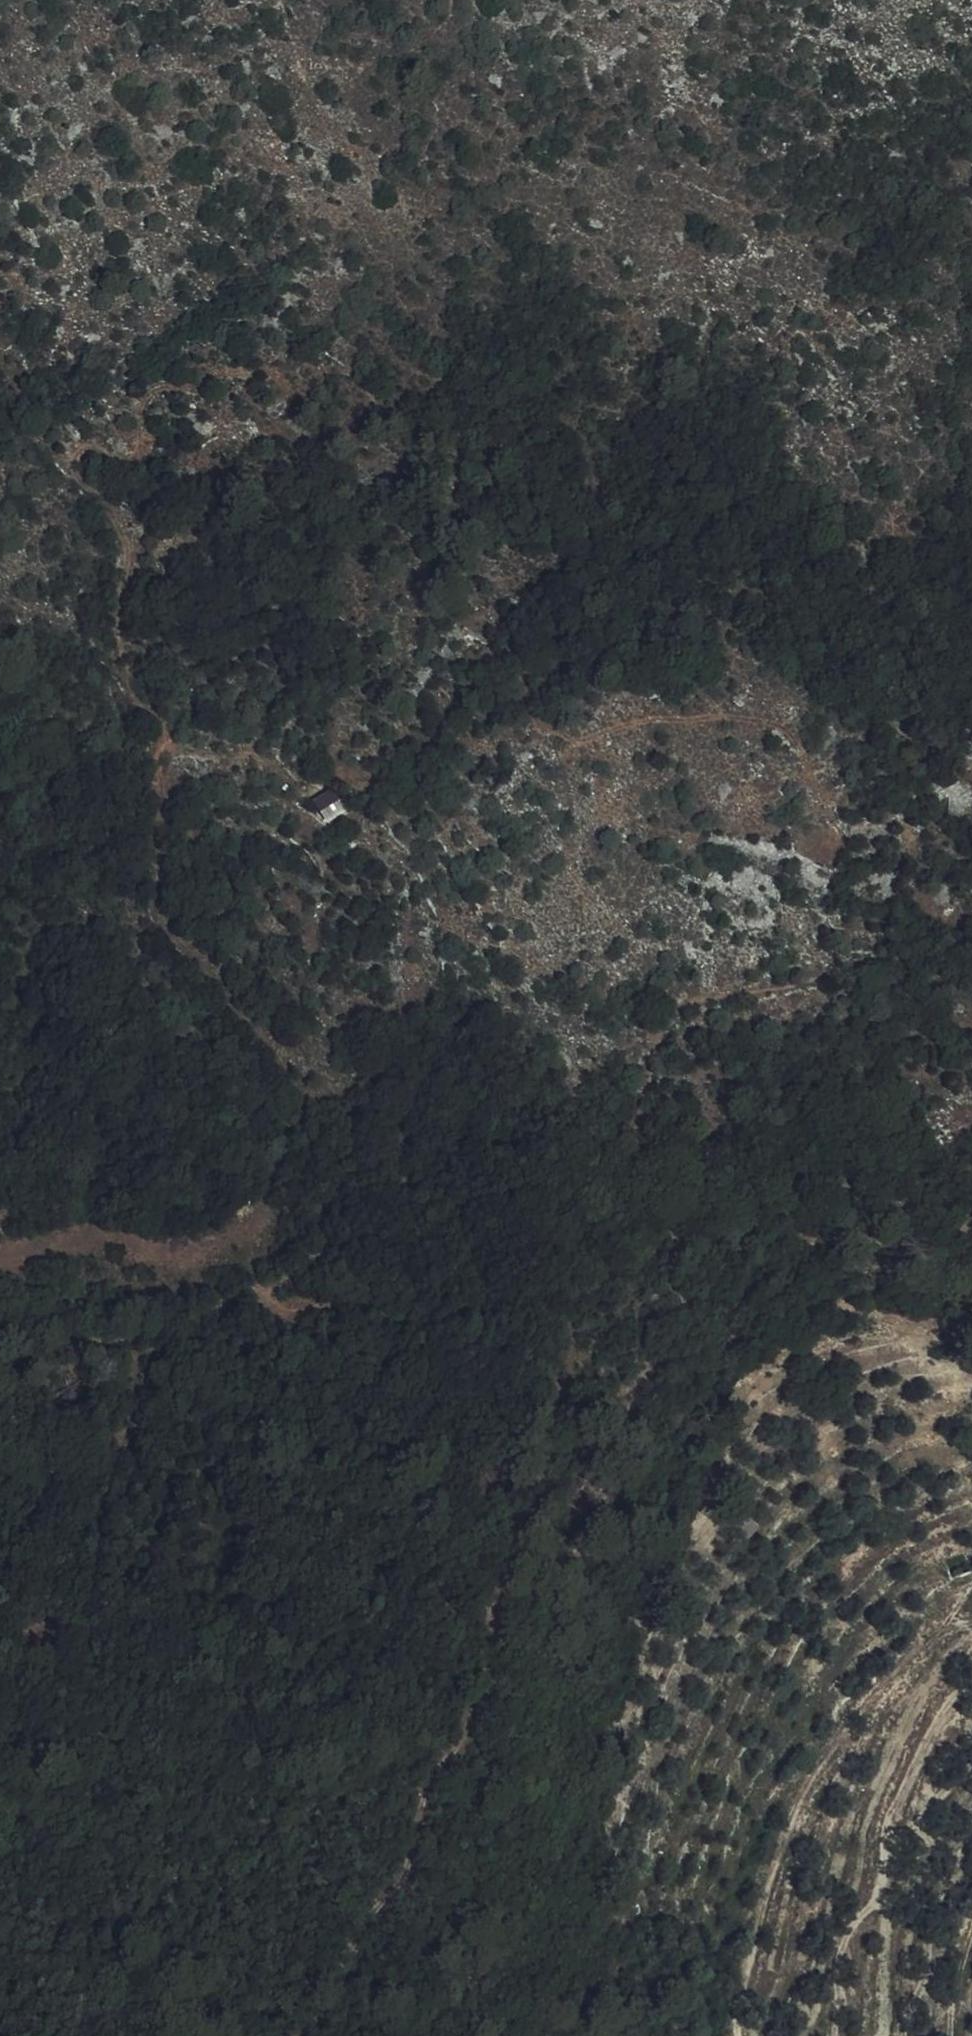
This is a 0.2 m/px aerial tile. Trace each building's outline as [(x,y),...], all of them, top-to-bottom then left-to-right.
[(338,789),(316,795),(323,820),(345,814),(338,789)]
